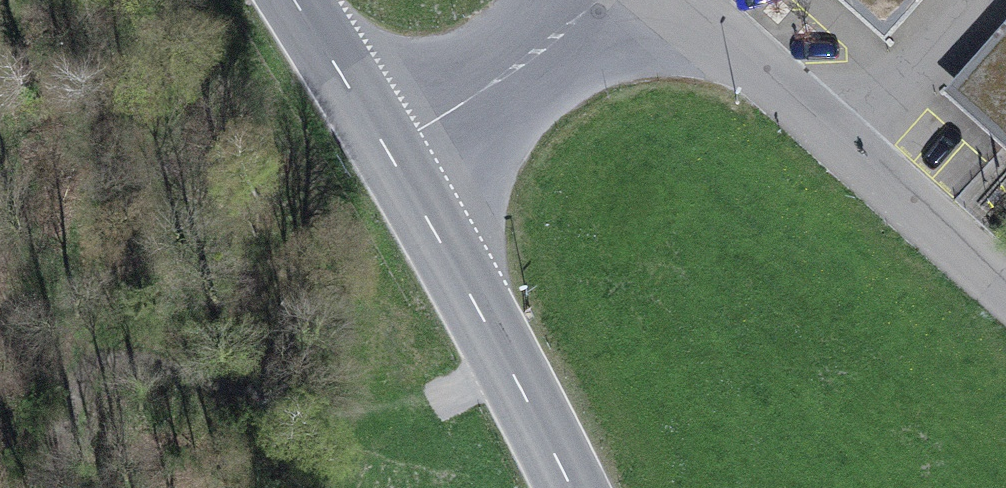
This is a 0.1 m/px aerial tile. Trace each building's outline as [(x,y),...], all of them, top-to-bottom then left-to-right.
[(885,28),(910,0),(853,0),(885,28)] [(957,94),(1005,137),(1005,39),(957,94)]
